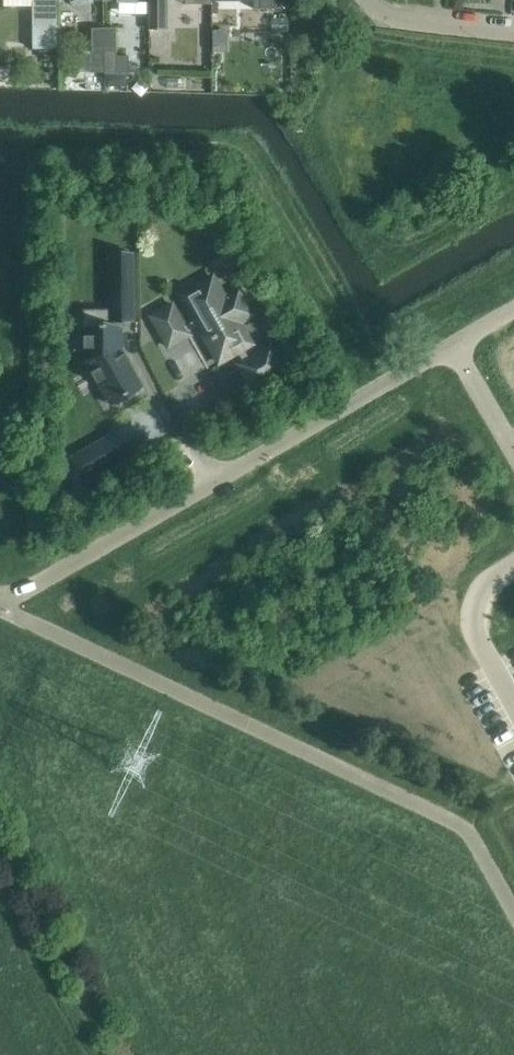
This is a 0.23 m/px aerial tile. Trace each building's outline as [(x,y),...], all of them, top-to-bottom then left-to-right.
[(58,0),(32,0),(32,49),(59,49),(58,0)] [(148,9),(149,28),(162,28),(162,0),(148,0),(148,9)] [(275,0),(253,0),(253,8),(275,8),(275,0)] [(104,27),(93,27),(94,73),(104,73),(104,27)] [(115,27),(104,27),(104,73),(104,87),(126,87),(125,75),(116,75),(115,27)] [(123,394),(124,396),(128,394),(127,392),(141,384),(130,365),(131,364),(130,362),(129,363),(125,355),(126,355),(125,353),(124,354),(122,350),(121,343),(121,321),(134,320),(133,253),(110,254),(110,302),(110,309),(111,327),(108,327),(108,324),(100,324),(100,327),(84,327),(85,333),(85,360),(109,402),(123,394)] [(243,362),(239,365),(252,388),(284,370),(270,347),(249,359),(243,348),(250,344),(238,322),(248,316),(235,293),(225,298),(212,277),(181,295),(195,320),(184,326),(172,304),(151,316),(168,347),(189,335),(187,332),(198,326),(219,362),(237,351),(243,362)] [(92,445),(72,456),(85,480),(106,467),(93,444),(92,445)]
